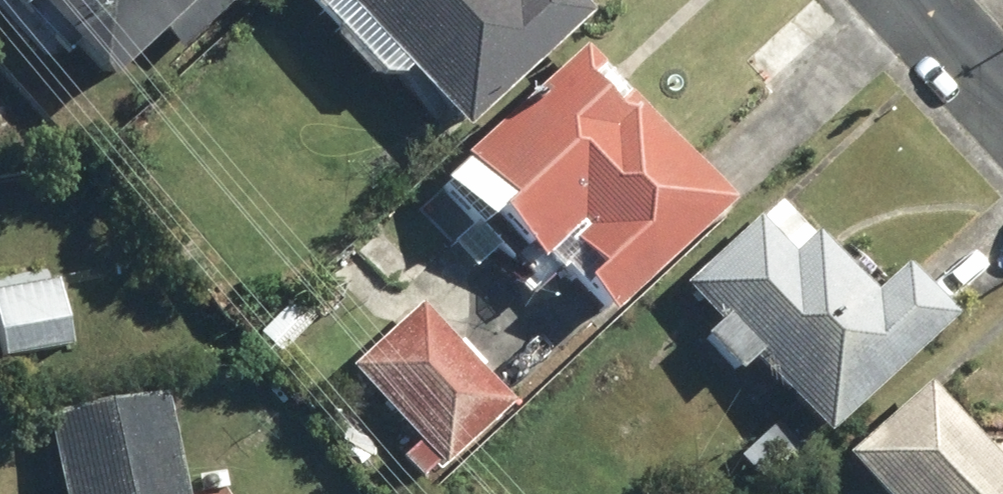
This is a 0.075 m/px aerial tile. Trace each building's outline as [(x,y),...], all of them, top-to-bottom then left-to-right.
[(120,74),(166,31),(185,51),(239,0),(50,0),(120,74)] [(390,84),(398,76),(440,123),(453,111),(469,128),(594,14),(581,0),(313,0),(390,84)] [(734,200),(585,40),(433,182),(470,223),(452,240),(483,273),(494,263),(529,300),(557,274),(603,323),(734,200)] [(870,289),(789,197),(691,284),(826,437),(963,317),(909,255),(870,289)] [(0,289),(0,340),(4,359),(80,344),(66,276),(0,289)] [(418,296),(352,360),(451,463),(517,399),(418,296)] [(928,377),(848,453),(886,493),(1002,493),(1002,457),(928,377)] [(156,389),(50,410),(67,493),(192,493),(180,431),(165,434),(156,389)]
